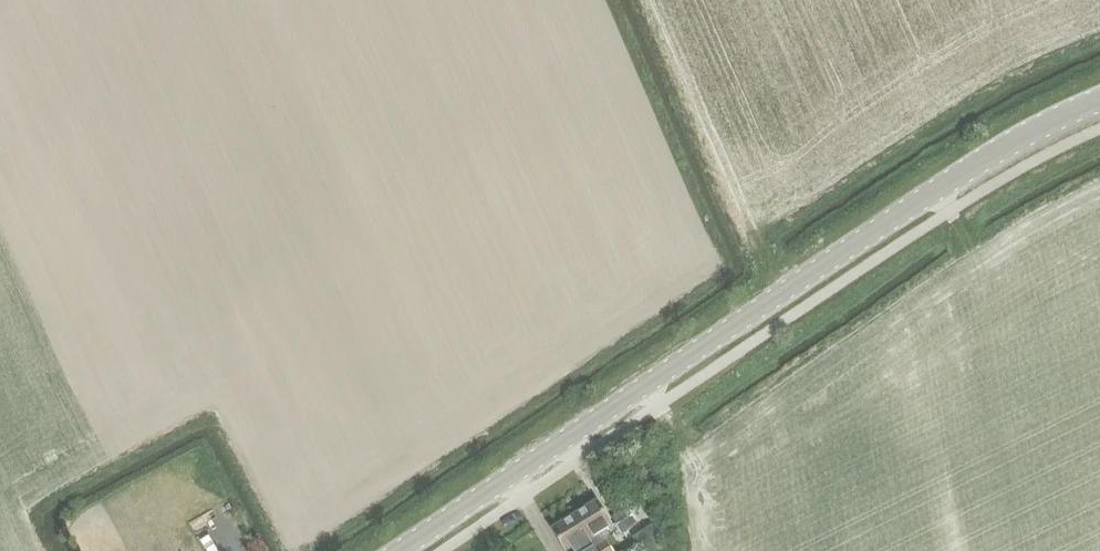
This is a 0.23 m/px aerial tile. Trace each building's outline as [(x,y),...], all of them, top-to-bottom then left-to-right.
[(596,501),(574,514),(597,550),(613,550),(602,532),(612,526),(596,501)] [(621,534),(637,524),(627,508),(611,519),(621,534)] [(574,514),(552,529),(565,550),(571,550),(573,550),(597,550),(574,514)] [(633,535),(641,550),(650,545),(663,537),(654,523),(633,535)] [(204,550),(222,550),(225,548),(220,540),(204,550)]
